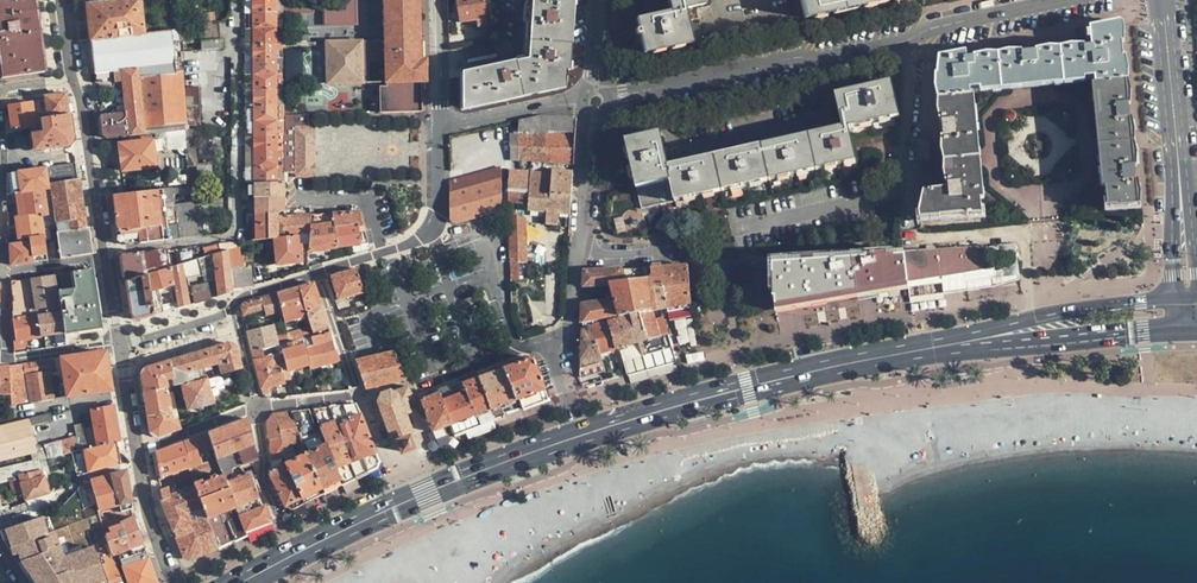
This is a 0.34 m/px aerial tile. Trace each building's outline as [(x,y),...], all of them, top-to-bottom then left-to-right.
[(2,78),(44,72),(34,0),(0,0),(0,63),(2,78)] [(127,5),(115,6),(115,0),(110,1),(86,3),(91,39),(106,37),(140,34),(144,33),(140,0),(126,0),(127,5)] [(245,13),(248,13),(253,13),(253,0),(245,0),(245,9),(245,13)] [(282,5),(281,0),(253,0),(253,13),(282,13),(282,5)] [(324,4),(324,13),(325,25),(357,24),(356,0),(323,0),(324,4)] [(424,81),(424,62),(424,60),(419,60),(418,0),(383,0),(384,41),(385,60),(385,86),(379,86),(379,113),(422,112),(421,81),(424,81)] [(476,20),(490,18),(488,0),(455,0),(459,22),(476,20)] [(525,24),(528,24),(526,60),(513,63),(514,65),(464,76),(464,101),(470,106),(554,87),(564,76),(569,0),(526,0),(525,24)] [(669,11),(635,19),(643,54),(701,40),(696,19),(686,21),(683,9),(704,4),(703,0),(667,0),(669,11)] [(793,20),(881,0),(789,0),(793,20)] [(306,5),(282,5),(282,13),(282,14),(324,13),(324,4),(306,5)] [(199,31),(177,32),(178,43),(218,40),(219,40),(218,23),(215,23),(214,12),(203,13),(203,24),(199,24),(199,31)] [(282,28),(282,14),(282,13),(253,13),(253,28),(282,28)] [(491,25),(490,18),(476,20),(477,27),(491,25)] [(966,51),(938,56),(937,75),(948,188),(923,190),(919,211),(920,218),(982,212),(981,199),(984,199),(974,95),(971,95),(970,89),(980,88),(980,91),(1085,81),(1085,78),(1094,77),(1095,83),(1092,83),(1102,187),(1105,187),(1107,206),(1138,203),(1120,21),(1089,26),(1091,46),(967,58),(966,51)] [(249,29),(245,28),(245,44),(253,44),(253,28),(249,29)] [(282,43),(282,28),(253,28),(253,44),(282,43)] [(100,116),(103,138),(184,130),(184,126),(178,43),(177,32),(177,30),(144,33),(140,34),(106,37),(91,39),(96,85),(114,84),(114,87),(123,86),(126,113),(100,116)] [(219,62),(218,40),(178,43),(184,126),(200,125),(198,72),(217,70),(219,62)] [(368,61),(385,60),(384,41),(325,42),(326,85),(361,85),(361,82),(368,82),(368,61)] [(282,58),(282,47),(282,43),(253,44),(253,59),(256,59),(282,58)] [(282,74),(282,58),(256,59),(253,59),(253,75),(282,74)] [(253,59),(245,59),(245,67),(245,75),(253,75),(253,59)] [(282,89),(282,74),(253,75),(253,90),(260,90),(282,89)] [(245,75),(246,90),(253,90),(253,75),(245,75)] [(660,132),(625,140),(641,208),(856,160),(848,128),(899,116),(890,81),(834,94),(842,127),(668,167),(660,132)] [(283,105),(282,89),(260,90),(253,90),(254,106),(283,105)] [(61,116),(69,114),(66,93),(44,96),(47,117),(61,116)] [(41,125),(40,118),(39,109),(33,110),(32,102),(8,105),(8,107),(5,107),(6,114),(9,113),(11,131),(31,128),(32,133),(42,132),(41,125)] [(283,115),(283,105),(254,106),(254,121),(259,121),(283,120),(283,115)] [(47,117),(40,118),(41,125),(42,132),(32,133),(34,150),(67,146),(72,139),(69,114),(61,116),(47,117)] [(307,114),(283,115),(283,120),(283,127),(306,127),(307,127),(307,114)] [(574,150),(576,118),(539,116),(519,121),(518,130),(518,145),(574,150)] [(259,121),(254,121),(254,122),(254,136),(283,136),(283,127),(283,120),(259,121)] [(314,127),(307,127),(306,127),(283,127),(283,136),(283,151),(283,166),(283,173),(295,173),(295,177),(315,177),(314,127)] [(185,130),(187,159),(196,159),(195,143),(199,143),(198,130),(185,130)] [(510,160),(573,165),(574,150),(518,145),(518,130),(513,130),(513,134),(510,134),(510,160)] [(118,144),(122,171),(156,167),(151,136),(134,137),(135,142),(118,144)] [(283,136),(254,136),(254,151),(283,151),(283,136)] [(930,142),(918,140),(916,160),(928,162),(930,142)] [(283,151),(254,151),(254,167),(283,166),(283,151)] [(49,183),(55,223),(69,221),(70,231),(85,229),(75,164),(47,168),(49,183)] [(283,182),(283,177),(283,173),(283,166),(254,167),(254,183),(262,183),(283,182)] [(501,167),(449,182),(450,198),(450,219),(452,222),(456,224),(458,224),(492,214),(502,211),(501,167)] [(46,168),(6,173),(7,195),(16,194),(20,217),(15,217),(19,244),(9,245),(10,266),(33,263),(32,257),(46,255),(41,216),(48,215),(44,189),(49,188),(46,168)] [(508,202),(528,204),(529,193),(550,195),(552,174),(509,170),(509,179),(508,179),(508,202)] [(570,215),(573,172),(552,170),(552,174),(550,195),(529,193),(528,204),(527,211),(547,213),(546,224),(557,225),(558,214),(570,215)] [(283,196),(283,182),(262,183),(254,183),(254,198),(283,197),(283,196)] [(171,195),(189,193),(189,187),(113,195),(119,240),(126,245),(192,237),(190,203),(173,210),(171,195)] [(278,213),(284,213),(284,209),(283,197),(254,198),(254,213),(260,213),(278,213)] [(203,229),(202,220),(202,217),(201,217),(200,211),(195,203),(190,203),(192,237),(204,236),(203,229)] [(359,211),(332,213),(334,226),(356,223),(357,226),(363,225),(359,211)] [(260,213),(254,213),(255,240),(273,238),(278,237),(278,224),(278,216),(278,213),(260,213)] [(314,223),(310,223),(309,234),(309,239),(308,252),(337,248),(334,226),(332,213),(322,214),(323,224),(314,225),(314,223)] [(311,214),(284,216),(278,216),(278,224),(278,237),(309,234),(310,223),(310,220),(311,214)] [(525,219),(509,214),(509,243),(510,262),(520,263),(527,263),(525,219)] [(55,223),(56,233),(70,231),(69,221),(55,223)] [(360,244),(357,226),(356,223),(334,226),(337,248),(360,244)] [(70,231),(56,233),(57,237),(60,259),(92,254),(89,228),(85,229),(70,231)] [(309,239),(309,234),(278,237),(273,238),(276,264),(304,261),(302,244),(298,244),(298,240),(309,239)] [(237,259),(236,242),(228,243),(219,244),(220,252),(229,250),(231,268),(243,268),(242,262),(238,262),(237,259)] [(178,254),(181,264),(196,260),(199,259),(210,256),(213,254),(216,254),(213,244),(178,254)] [(1017,244),(999,246),(999,255),(1018,254),(1017,244)] [(988,269),(986,246),(936,250),(904,251),(908,283),(988,269)] [(999,246),(986,246),(988,269),(999,267),(1000,267),(999,255),(999,246)] [(164,249),(121,254),(123,262),(125,281),(145,275),(147,274),(167,268),(164,249)] [(217,282),(218,296),(234,292),(233,290),(231,268),(229,250),(220,252),(216,254),(213,254),(217,282)] [(904,251),(772,260),(773,298),(775,298),(775,306),(908,283),(904,251)] [(208,282),(217,282),(213,254),(210,256),(199,259),(203,275),(205,283),(208,282)] [(1019,265),(1018,254),(999,255),(1000,267),(1019,265)] [(253,286),(265,282),(263,266),(259,266),(258,257),(237,259),(238,262),(242,262),(243,268),(252,267),(253,286)] [(203,275),(199,259),(196,260),(181,264),(172,267),(174,285),(176,300),(177,308),(188,305),(184,279),(182,273),(186,272),(187,278),(203,275)] [(510,262),(510,280),(520,280),(520,263),(510,262)] [(661,267),(662,277),(663,282),(674,281),(677,307),(691,304),(687,265),(661,267)] [(174,285),(172,267),(167,268),(147,274),(154,315),(155,315),(164,312),(162,303),(159,289),(174,285)] [(252,267),(243,268),(231,268),(233,290),(243,289),(253,287),(253,286),(252,267)] [(661,267),(650,268),(651,279),(662,277),(661,267)] [(363,293),(356,268),(339,273),(330,276),(337,300),(363,293)] [(643,275),(642,268),(622,270),(622,277),(643,275)] [(99,318),(92,269),(79,271),(55,275),(61,312),(63,324),(64,334),(91,330),(99,318)] [(607,302),(583,305),(582,324),(620,317),(640,313),(651,312),(647,279),(622,282),(622,277),(622,270),(584,272),(584,286),(602,285),(610,284),(614,301),(607,302)] [(137,320),(154,315),(147,274),(145,275),(125,281),(129,303),(131,315),(132,317),(134,319),(137,320)] [(12,319),(61,312),(55,275),(48,276),(11,281),(12,319)] [(667,309),(663,282),(662,277),(651,279),(647,279),(651,312),(653,311),(657,310),(660,310),(667,309)] [(674,281),(663,282),(667,309),(677,307),(674,281)] [(190,286),(194,303),(211,298),(208,282),(205,283),(190,286)] [(306,311),(321,307),(315,288),(313,283),(298,287),(304,312),(306,311)] [(602,285),(607,302),(614,301),(610,284),(602,285)] [(301,310),(303,317),(307,316),(306,311),(304,312),(298,287),(293,289),(277,293),(281,311),(284,322),(296,319),(294,312),(301,310)] [(281,311),(277,293),(263,297),(244,303),(243,305),(242,308),(243,315),(264,309),(266,315),(281,311)] [(164,312),(173,309),(171,301),(162,303),(164,312)] [(329,329),(321,307),(306,311),(307,316),(312,333),(329,329)] [(296,319),(303,317),(301,310),(294,312),(296,319)] [(664,350),(660,337),(655,320),(653,311),(651,312),(640,313),(652,354),(664,350)] [(39,328),(42,327),(63,324),(61,312),(12,319),(16,340),(16,341),(25,339),(41,337),(39,328)] [(642,357),(652,354),(640,313),(620,317),(621,318),(608,321),(616,350),(638,343),(640,350),(642,357)] [(662,318),(659,319),(655,320),(660,337),(667,335),(662,318)] [(608,321),(582,329),(581,339),(595,335),(600,354),(616,350),(608,321)] [(42,327),(46,349),(66,346),(64,334),(63,324),(42,327)] [(274,324),(247,330),(252,352),(276,346),(279,345),(274,324)] [(307,328),(287,333),(289,342),(302,339),(310,337),(307,328)] [(329,332),(313,336),(310,337),(302,339),(310,365),(311,369),(336,362),(329,332)] [(279,335),(282,344),(289,342),(287,333),(279,335)] [(582,377),(605,370),(600,354),(595,335),(581,339),(580,368),(582,377)] [(667,335),(660,337),(664,350),(671,348),(667,335)] [(27,348),(25,339),(16,341),(16,340),(14,341),(15,350),(27,348)] [(287,371),(310,365),(302,339),(289,342),(282,344),(279,345),(276,346),(283,376),(284,377),(288,376),(287,371)] [(229,343),(205,350),(210,365),(210,366),(218,363),(221,374),(241,368),(235,345),(231,343),(229,343)] [(273,386),(285,383),(284,377),(283,376),(276,346),(252,352),(262,395),(271,393),(269,387),(273,386)] [(664,350),(667,362),(669,361),(675,359),(671,348),(664,350)] [(210,365),(205,350),(198,352),(169,360),(172,378),(174,386),(180,384),(188,382),(185,373),(198,369),(210,366),(210,365)] [(400,350),(355,360),(365,389),(409,378),(400,350)] [(621,355),(627,374),(646,368),(642,357),(640,350),(621,355)] [(652,354),(655,365),(667,362),(664,350),(652,354)] [(9,366),(10,395),(11,405),(111,390),(105,352),(9,366)] [(646,368),(655,365),(652,354),(642,357),(646,368)] [(531,358),(515,363),(508,366),(502,368),(514,401),(519,399),(523,409),(547,400),(531,358)] [(172,378),(169,360),(154,365),(145,368),(140,375),(143,394),(149,393),(163,389),(167,388),(165,380),(172,378)] [(10,395),(9,366),(0,367),(0,395),(10,395)] [(475,375),(476,378),(502,368),(501,366),(475,375)] [(514,401),(502,368),(476,378),(492,420),(504,415),(501,406),(514,401)] [(201,379),(198,369),(185,373),(188,382),(201,379)] [(206,378),(201,379),(188,382),(180,384),(187,410),(213,403),(206,378)] [(476,378),(461,384),(477,425),(479,425),(492,420),(476,378)] [(437,393),(449,425),(453,434),(463,430),(477,425),(461,384),(448,389),(437,393)] [(398,444),(401,451),(411,448),(408,440),(414,438),(405,415),(411,412),(407,401),(413,399),(408,386),(392,392),(389,390),(379,393),(375,402),(371,404),(378,424),(383,423),(392,446),(398,444)] [(177,410),(173,393),(167,394),(167,393),(164,393),(163,389),(149,393),(143,394),(147,416),(169,412),(174,411),(177,410)] [(449,425),(437,393),(420,400),(432,432),(449,425)] [(356,404),(329,407),(332,415),(333,419),(336,425),(340,437),(347,455),(356,478),(376,468),(379,461),(356,404)] [(85,429),(84,429),(88,448),(116,442),(119,441),(113,405),(90,409),(91,413),(93,427),(85,429)] [(312,409),(320,428),(325,442),(325,443),(341,485),(355,478),(356,478),(347,455),(340,437),(336,425),(333,419),(332,415),(329,407),(312,409)] [(309,409),(291,412),(296,433),(305,431),(315,430),(309,409)] [(158,437),(180,428),(176,417),(172,419),(169,412),(147,416),(147,417),(150,433),(158,437)] [(288,446),(299,442),(296,433),(291,412),(290,412),(272,414),(266,422),(269,440),(281,439),(282,448),(288,446)] [(83,414),(85,429),(93,427),(91,413),(83,414)] [(10,423),(0,425),(0,461),(37,453),(36,448),(31,426),(50,421),(49,414),(10,423)] [(251,435),(247,419),(207,433),(215,459),(216,460),(220,458),(234,452),(254,445),(251,435)] [(79,450),(83,449),(88,448),(84,429),(83,424),(74,426),(76,437),(76,438),(79,450)] [(314,447),(325,442),(320,428),(309,433),(314,447)] [(313,450),(305,431),(296,433),(299,442),(302,451),(304,454),(313,450)] [(183,442),(192,467),(192,468),(211,461),(216,460),(215,459),(207,433),(183,442)] [(64,454),(72,452),(79,450),(76,438),(76,437),(67,439),(61,441),(64,454)] [(283,458),(282,448),(281,439),(269,440),(269,446),(271,459),(283,458)] [(44,446),(47,458),(60,455),(64,454),(61,441),(44,446)] [(99,457),(118,452),(116,442),(88,448),(83,449),(84,455),(98,452),(99,457)] [(171,467),(173,472),(192,467),(183,442),(175,445),(164,449),(171,467)] [(335,488),(341,485),(325,443),(313,450),(304,454),(313,473),(323,494),(335,488)] [(219,466),(223,475),(226,483),(241,477),(238,472),(232,472),(231,468),(237,466),(239,470),(254,465),(253,461),(257,460),(254,445),(234,452),(220,458),(216,460),(219,466)] [(42,459),(47,458),(44,446),(36,448),(37,453),(38,460),(42,459)] [(295,458),(288,446),(282,448),(283,458),(284,464),(295,458)] [(79,450),(72,452),(76,476),(88,473),(120,464),(118,452),(99,457),(98,452),(84,455),(83,449),(79,450)] [(155,453),(160,476),(173,472),(171,467),(164,449),(159,451),(155,453)] [(295,458),(284,464),(303,504),(312,499),(323,494),(313,473),(304,454),(295,458)] [(271,460),(270,471),(284,464),(283,458),(271,459),(271,460)] [(0,469),(0,483),(10,480),(15,498),(24,496),(25,500),(48,493),(38,460),(0,469)] [(219,466),(216,460),(211,461),(192,468),(187,470),(190,477),(219,466)] [(292,510),(303,504),(284,464),(270,471),(269,473),(269,474),(285,507),(292,510)] [(194,485),(190,477),(187,470),(175,474),(179,483),(175,484),(178,491),(194,485)] [(121,511),(132,509),(132,508),(125,471),(110,475),(117,497),(119,505),(121,511)] [(252,473),(241,477),(226,483),(230,493),(245,532),(253,529),(271,522),(265,505),(261,507),(258,498),(263,496),(256,480),(255,480),(252,473)] [(117,497),(110,475),(100,478),(84,483),(78,488),(84,508),(96,504),(98,510),(119,505),(117,497)] [(223,475),(194,486),(218,548),(227,545),(231,543),(219,513),(223,512),(234,541),(246,536),(245,532),(230,493),(226,483),(223,475)] [(194,558),(218,548),(194,486),(194,485),(178,491),(175,484),(160,490),(161,499),(160,499),(182,554),(190,550),(194,558)] [(102,527),(98,510),(96,504),(84,508),(78,488),(56,511),(38,517),(12,527),(0,531),(0,535),(2,540),(3,541),(8,539),(11,547),(15,545),(21,562),(35,582),(106,582),(87,532),(102,527)] [(4,506),(0,507),(0,531),(12,527),(38,517),(33,502),(26,503),(9,508),(8,505),(4,506)] [(119,523),(119,524),(130,553),(140,582),(155,582),(156,582),(133,517),(119,523)] [(130,553),(119,524),(119,523),(103,529),(105,533),(104,534),(108,544),(112,555),(117,553),(128,582),(140,582),(130,553)] [(109,582),(122,582),(112,555),(108,544),(99,547),(105,563),(102,566),(109,582)] [(190,559),(194,558),(190,550),(182,554),(183,557),(185,558),(187,559),(190,559)]
